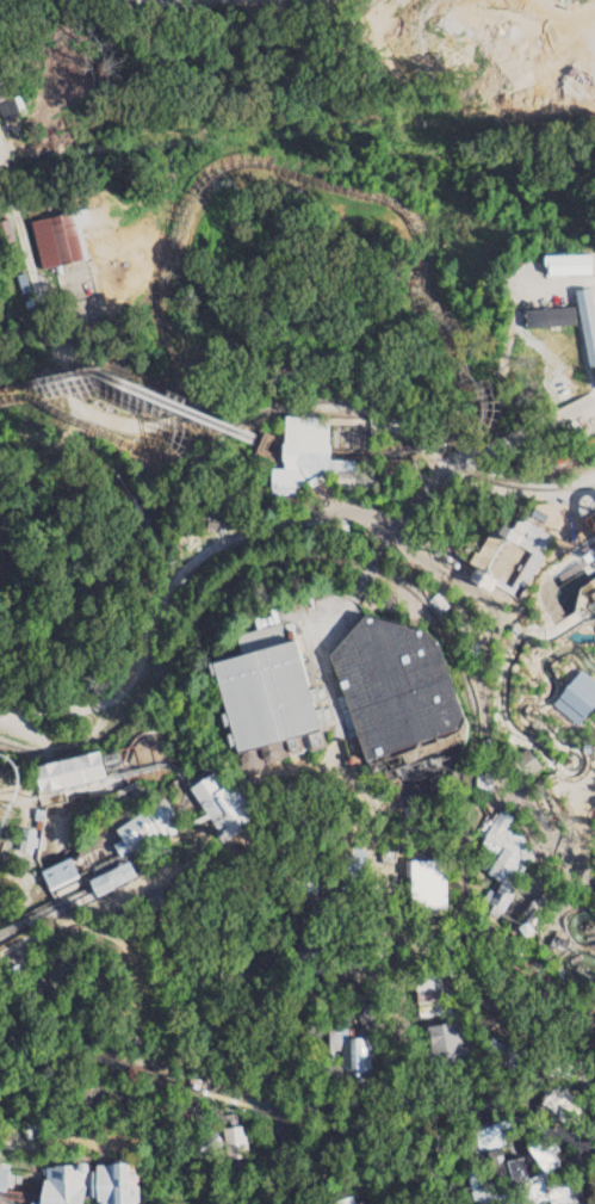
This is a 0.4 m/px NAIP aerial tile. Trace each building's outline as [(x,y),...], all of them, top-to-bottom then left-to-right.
[(79,259),(68,212),(30,221),(41,268),(79,259)] [(548,276),(593,274),(592,254),(547,256),(548,276)] [(593,287),(576,290),(589,367),(594,366),(594,301),(593,287)] [(528,327),(577,325),(577,308),(527,309),(528,327)] [(328,417),(283,416),(282,469),(271,469),(270,495),(294,495),(294,482),(320,483),(320,471),(335,471),(335,488),(373,489),(373,471),(354,471),(354,460),(328,460),(328,417)] [(438,615),(428,600),(439,592),(450,607),(438,615)] [(234,755),(207,665),(238,655),(233,636),(267,626),(261,609),(273,605),(284,642),(290,641),(321,748),(306,753),(302,736),(234,755)] [(364,762),(327,656),(360,616),(368,613),(370,618),(432,638),(463,728),(364,762)] [(386,752),(390,764),(394,763),(395,768),(413,770),(414,768),(425,770),(421,759),(422,753),(425,753),(436,750),(439,740),(450,746),(454,744),(452,739),(454,733),(386,752)] [(541,767),(531,774),(534,779),(522,788),(506,764),(527,748),(541,767)] [(37,792),(31,767),(95,753),(101,778),(37,792)] [(221,845),(212,834),(217,832),(187,792),(219,768),(253,815),(237,827),(240,831),(221,845)] [(114,829),(162,797),(182,828),(138,857),(132,848),(119,857),(111,845),(120,839),(114,829)] [(501,910),(492,906),(482,899),(495,879),(483,870),(494,853),(479,845),(485,836),(483,835),(485,833),(479,829),(484,822),(486,823),(489,820),(490,821),(496,813),(497,814),(501,810),(502,811),(513,817),(506,828),(529,842),(532,858),(512,889),(514,890),(501,910)] [(366,851),(352,846),(340,888),(354,891),(366,851)] [(50,890),(41,871),(70,857),(79,877),(50,890)] [(97,897),(88,881),(126,860),(135,876),(112,887),(113,889),(97,897)] [(405,913),(405,860),(447,860),(447,912),(405,913)] [(496,916),(495,919),(486,914),(492,906),(501,910),(498,914),(496,916)] [(521,925),(526,921),(532,932),(522,938),(516,928),(519,926),(521,925)] [(432,1068),(468,1064),(466,1045),(462,1046),(460,1022),(427,1025),(432,1068)] [(330,1028),(330,1050),(343,1050),(343,1072),(372,1073),(372,1038),(350,1038),(350,1029),(330,1028)] [(569,1202),(561,1203),(495,1203),(472,1135),(514,1122),(519,1138),(545,1130),(569,1202)] [(124,1163),(125,1203),(100,1203),(95,1203),(94,1197),(86,1197),(86,1185),(85,1185),(81,1199),(80,1203),(37,1203),(38,1199),(41,1169),(78,1165),(86,1171),(93,1171),(93,1165),(124,1163)] [(352,1196),(355,1203),(331,1203),(330,1203),(352,1196)]
